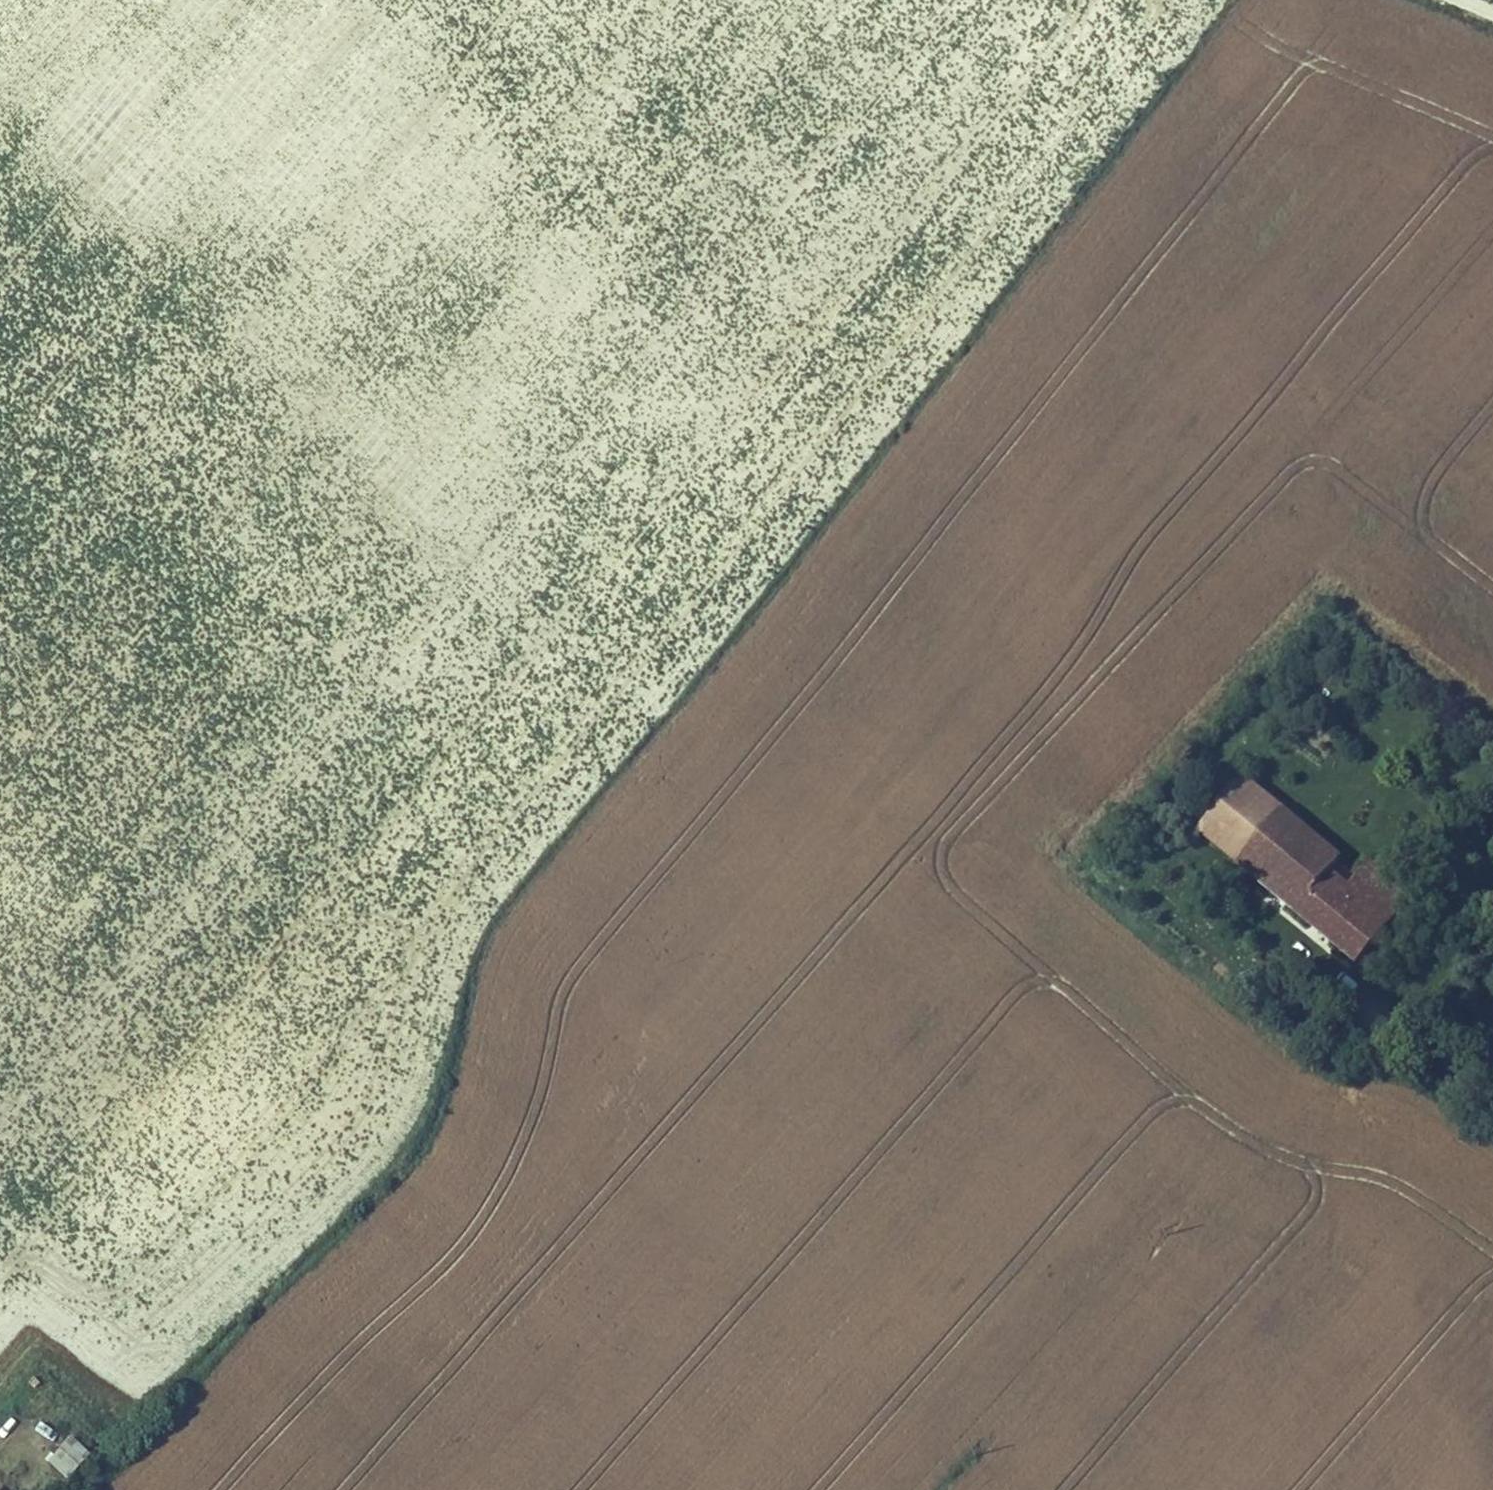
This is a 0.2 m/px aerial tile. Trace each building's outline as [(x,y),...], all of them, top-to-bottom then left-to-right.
[(1298,819),(1241,771),(1220,799),(1199,823),(1256,868),(1298,819)] [(1220,799),(1204,784),(1182,810),(1199,823),(1220,799)] [(1364,839),(1353,852),(1389,881),(1372,903),(1335,874),(1313,856),(1326,841),(1298,819),(1256,868),(1255,869),(1357,953),(1413,889),(1386,866),(1393,862),(1364,839)] [(1389,881),(1353,852),(1335,874),(1372,903),(1389,881)] [(108,1461),(87,1442),(64,1467),(85,1486),(108,1461)]
